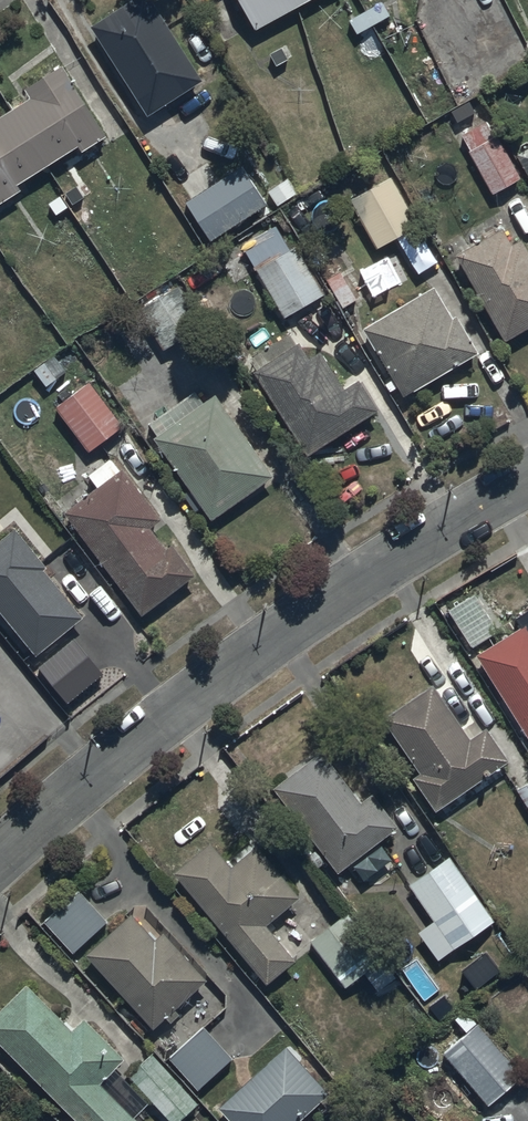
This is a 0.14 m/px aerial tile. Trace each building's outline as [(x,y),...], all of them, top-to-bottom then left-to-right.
[(154,0),(135,0),(93,27),(150,115),(206,80),(154,0)] [(312,0),(241,0),(258,31),(312,0)] [(351,20),(358,34),(391,16),(384,2),(351,20)] [(25,189),(22,184),(81,146),(83,151),(108,135),(64,65),(28,88),(33,97),(0,118),(0,205),(25,189)] [(474,150),(470,153),(494,195),(523,178),(498,135),(491,139),(483,124),(465,135),(474,150)] [(269,203),(244,164),(218,181),(208,165),(178,185),(213,239),(269,203)] [(422,227),(394,176),(351,199),(378,250),(422,227)] [(79,183),(47,204),(67,232),(82,221),(73,208),(89,197),(79,183)] [(457,255),(505,342),(527,329),(527,247),(524,240),(516,244),(507,227),(457,255)] [(301,245),(260,268),(286,317),(327,295),(301,245)] [(177,283),(139,309),(166,351),(205,325),(177,283)] [(455,318),(436,287),(366,329),(406,397),(481,353),(460,316),(455,318)] [(312,452),(380,408),(361,379),(347,389),(323,351),(312,358),(302,343),(259,370),(312,452)] [(125,426),(94,385),(61,410),(92,451),(125,426)] [(277,476),(219,392),(204,402),(197,392),(150,425),(216,519),(277,476)] [(99,488),(67,513),(144,616),(198,575),(176,545),(170,549),(153,527),(162,520),(124,470),(122,472),(112,458),(90,475),(99,488)] [(0,542),(0,607),(38,655),(85,618),(45,568),(48,566),(17,528),(0,542)] [(477,654),(527,731),(527,626),(525,622),(477,654)] [(434,685),(384,718),(422,773),(415,778),(437,810),(511,760),(489,727),(470,740),(434,685)] [(341,872),(353,862),(367,880),(392,861),(379,843),(400,827),(374,793),(362,802),(324,751),(273,788),(341,872)] [(518,791),(527,807),(527,784),(518,791)] [(214,841),(177,873),(269,982),(297,959),(267,924),(302,894),(259,844),(234,865),(214,841)] [(448,856),(408,884),(435,921),(420,932),(441,961),(495,922),(448,856)] [(79,891),(46,921),(76,953),(109,923),(79,891)] [(345,912),(309,941),(347,988),(382,959),(345,912)] [(134,913),(88,954),(155,1028),(210,978),(167,930),(157,939),(134,913)] [(0,1011),(0,1042),(80,1120),(139,1120),(101,1084),(126,1059),(84,1017),(73,1029),(28,983),(0,1011)] [(485,1023),(447,1054),(489,1105),(527,1073),(485,1023)] [(203,1027),(171,1056),(200,1088),(232,1058),(203,1027)] [(220,1107),(232,1120),(300,1120),(331,1093),(287,1046),(220,1107)] [(153,1054),(129,1075),(171,1120),(182,1120),(199,1105),(153,1054)]
